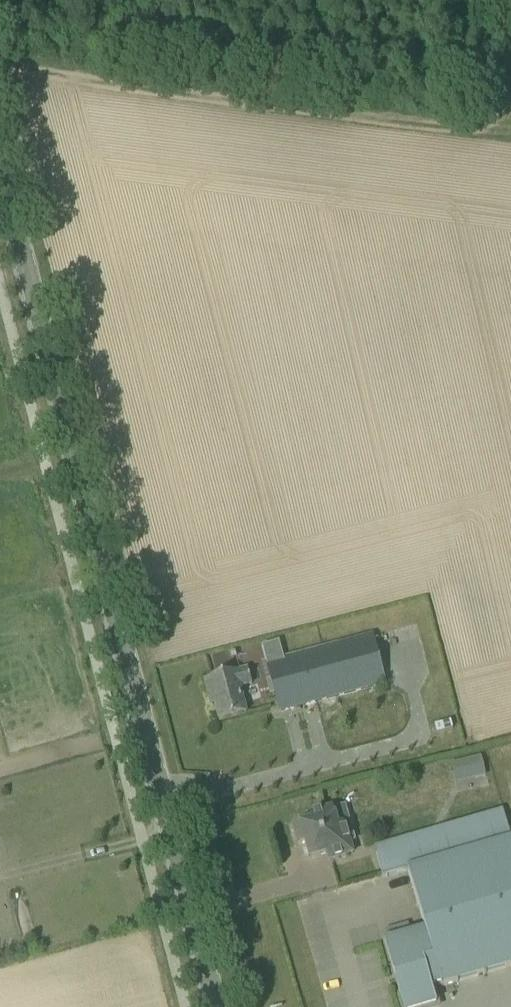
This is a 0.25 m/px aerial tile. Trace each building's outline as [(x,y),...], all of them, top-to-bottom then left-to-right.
[(280,713),(386,683),(373,635),(266,664),(280,713)] [(205,680),(209,696),(213,695),(220,721),(246,714),(239,688),(252,685),(248,669),(205,680)] [(447,762),(451,782),(483,776),(478,755),(447,762)] [(313,822),(294,827),(299,845),(306,843),(311,859),(326,854),(328,861),(353,854),(350,842),(355,841),(345,806),(311,815),(313,822)] [(409,874),(510,844),(510,837),(505,816),(376,853),(384,879),(408,872),(409,874)] [(409,874),(425,931),(416,933),(415,932),(385,941),(404,1006),(431,1006),(437,1005),(432,988),(441,985),(442,987),(510,967),(510,844),(409,874)]
